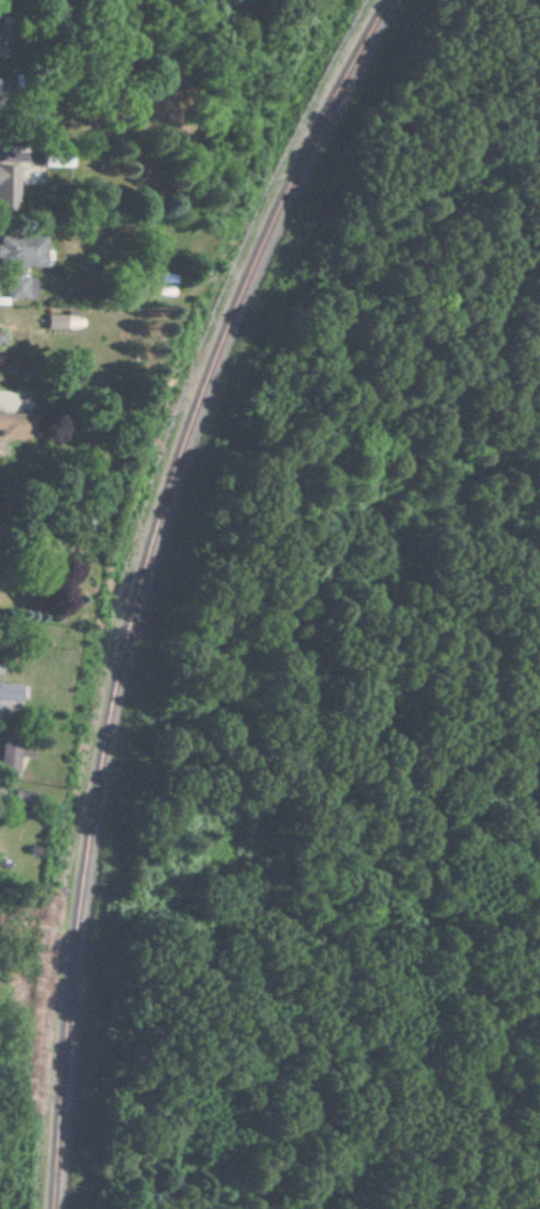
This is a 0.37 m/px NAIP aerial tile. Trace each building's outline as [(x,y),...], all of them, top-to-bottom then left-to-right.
[(16,209),(15,164),(0,165),(0,210),(16,209)] [(0,235),(0,267),(6,267),(6,297),(33,297),(33,277),(20,277),(20,266),(42,265),(42,235),(0,235)] [(45,327),(65,327),(65,315),(45,315),(45,327)] [(23,437),(23,414),(0,413),(0,436),(23,437)] [(17,685),(0,684),(0,701),(17,701),(17,685)] [(16,772),(17,743),(0,743),(0,771),(16,772)]
